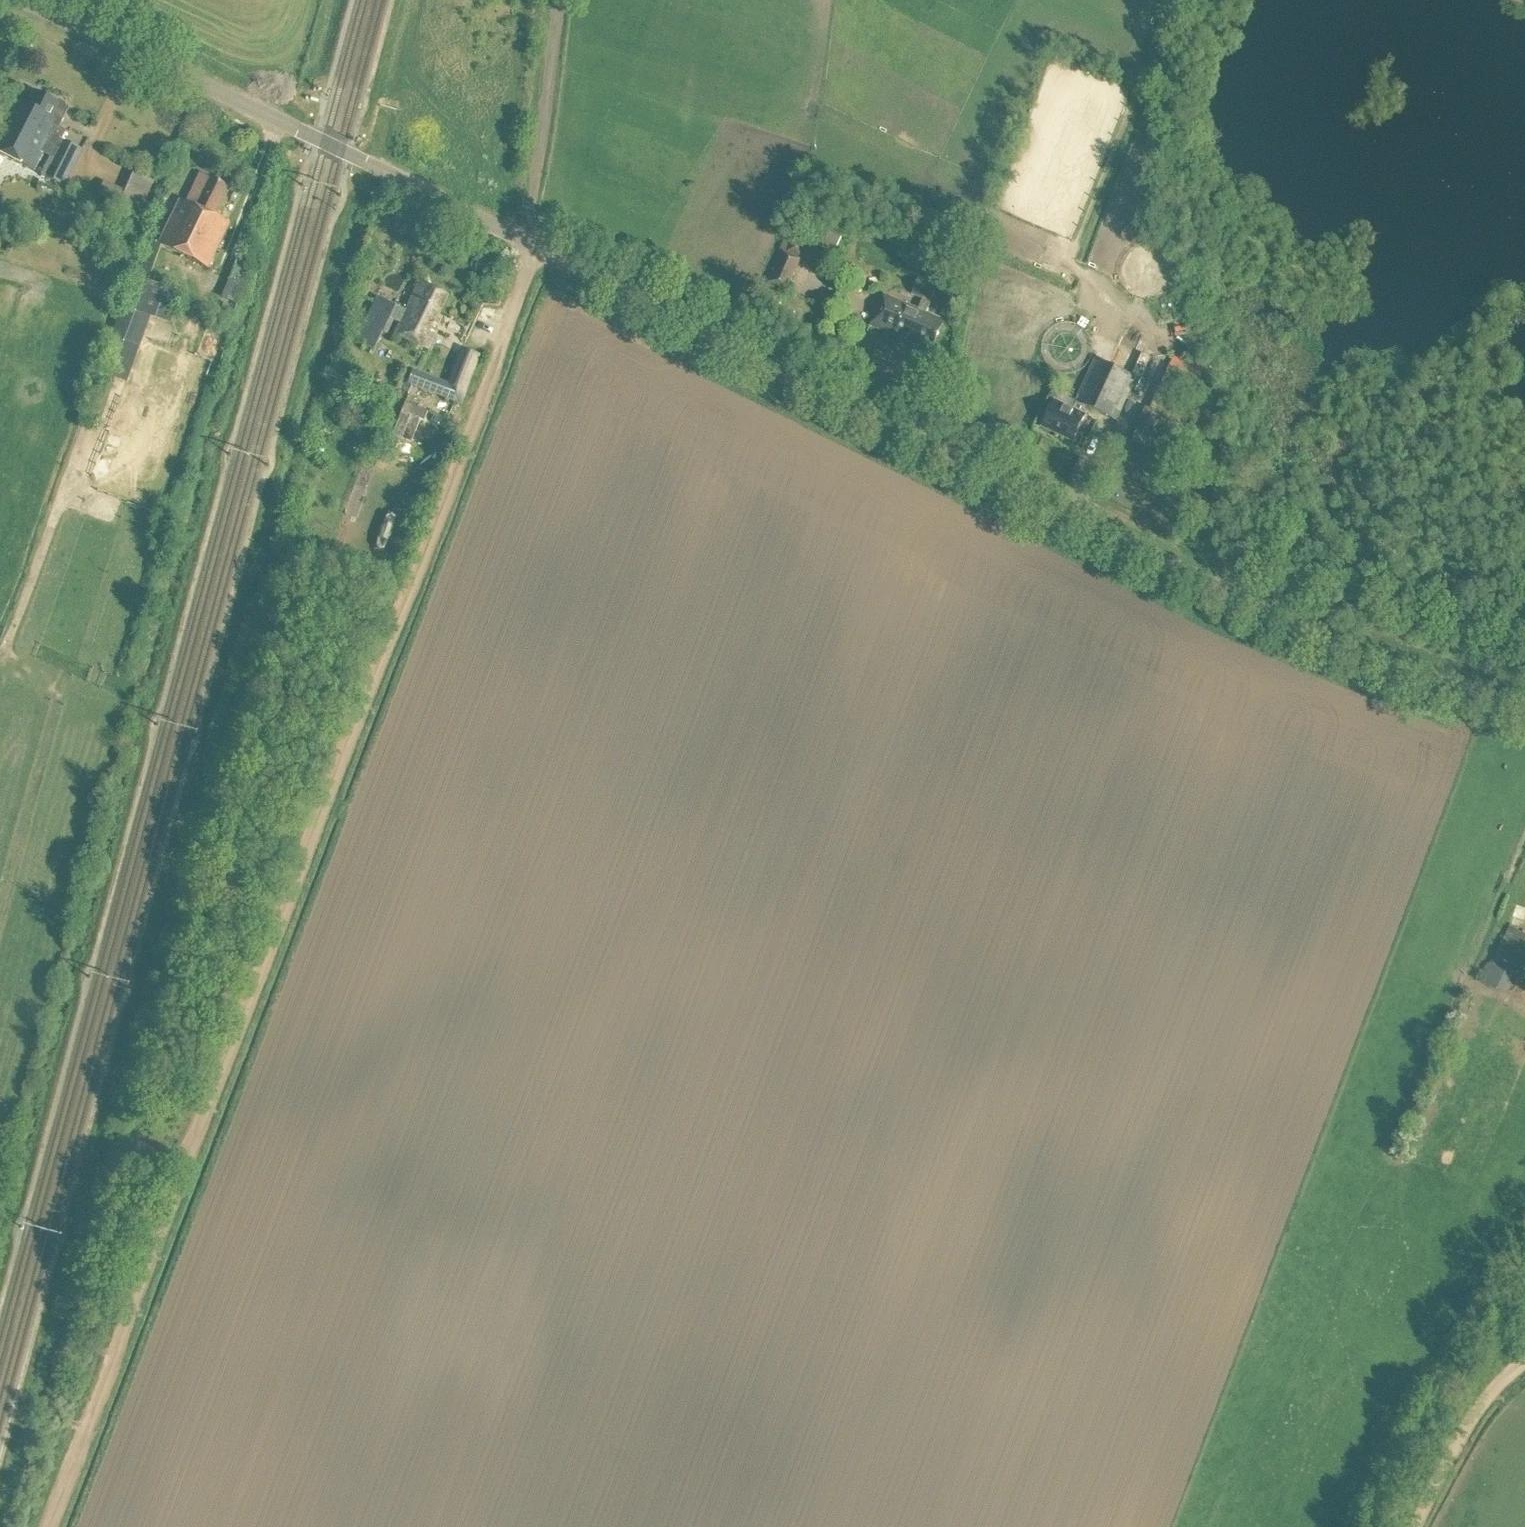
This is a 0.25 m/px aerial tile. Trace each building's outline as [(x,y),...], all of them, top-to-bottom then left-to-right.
[(65,108),(65,106),(58,102),(55,104),(34,93),(27,107),(12,100),(0,124),(0,154),(35,172),(44,155),(52,158),(43,177),(64,187),(82,150),(63,141),(68,131),(58,126),(67,109),(65,108)] [(127,198),(148,206),(158,178),(137,171),(127,198)] [(211,223),(226,190),(198,177),(184,207),(177,203),(155,249),(205,272),(225,230),(211,223)] [(118,207),(125,192),(105,183),(98,198),(118,207)] [(809,246),(787,237),(767,283),(790,292),(809,246)] [(247,268),(238,266),(235,280),(244,282),(247,268)] [(127,291),(141,296),(146,283),(132,278),(127,291)] [(889,296),(875,326),(916,345),(918,341),(935,349),(948,323),(927,314),(939,288),(919,279),(912,296),(923,301),(919,310),(889,296)] [(419,284),(407,311),(392,304),(380,330),(388,333),(393,321),(399,324),(394,335),(427,351),(437,331),(433,329),(447,297),(419,284)] [(372,327),(364,323),(354,343),(362,348),(372,327)] [(448,385),(412,371),(407,385),(460,406),(479,358),(461,351),(448,385)] [(1133,376),(1141,380),(1152,359),(1143,354),(1133,376)] [(1120,423),(1140,382),(1098,362),(1074,412),(1058,404),(1046,430),(1077,445),(1093,410),(1120,423)] [(1171,366),(1151,410),(1179,423),(1187,406),(1182,404),(1188,391),(1195,394),(1201,380),(1171,366)] [(427,413),(404,405),(401,412),(392,437),(411,444),(420,421),(424,422),(424,421),(427,413)] [(96,425),(100,414),(87,409),(82,420),(96,425)] [(1164,418),(1145,409),(1134,431),(1137,433),(1132,442),(1149,450),(1164,418)] [(1514,932),(1498,968),(1524,980),(1524,937),(1514,932)]
